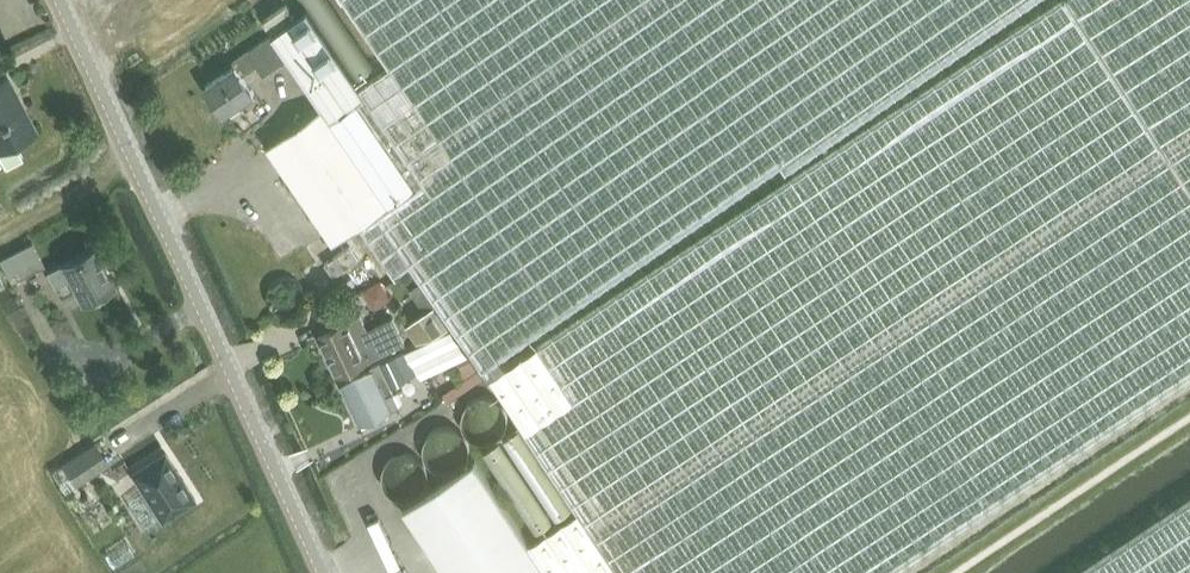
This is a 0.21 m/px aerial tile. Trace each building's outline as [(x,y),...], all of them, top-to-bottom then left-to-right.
[(390,65),(365,82),(359,86),(323,34),(289,58),(322,106),(267,144),(335,242),(361,224),(395,273),(410,262),(483,368),(490,377),(491,377),(498,388),(620,572),(890,572),(1189,375),(1189,0),(1065,0),(507,366),(500,356),(781,162),(786,169),(1031,0),(346,0),(390,65)] [(236,65),(206,85),(225,113),(230,109),(233,114),(243,107),(240,102),(256,91),(244,74),(257,65),(264,75),(289,58),(323,34),(307,10),(296,17),(287,4),(263,20),(273,33),(233,60),(236,65)] [(6,166),(23,157),(14,140),(36,129),(8,76),(0,80),(0,154),(6,166)] [(44,264),(32,241),(0,258),(12,281),(44,264)] [(96,246),(62,263),(62,262),(47,270),(55,286),(70,278),(82,301),(115,283),(96,246)] [(350,246),(326,263),(335,275),(359,258),(350,246)] [(450,326),(435,305),(406,326),(417,342),(450,326)] [(338,374),(369,359),(369,358),(406,340),(394,315),(369,327),(362,313),(319,334),(338,374)] [(361,423),(401,405),(391,385),(420,371),(423,377),(470,354),(452,329),(381,363),(383,368),(375,372),(374,369),(342,384),(361,423)] [(467,358),(456,364),(464,382),(477,373),(467,358)] [(378,467),(404,507),(448,572),(620,572),(498,388),(378,467)] [(96,442),(62,464),(76,484),(109,463),(96,442)] [(144,492),(128,502),(146,530),(162,520),(196,498),(165,450),(131,472),(144,492)] [(1078,572),(1189,572),(1189,499),(1078,572)]
